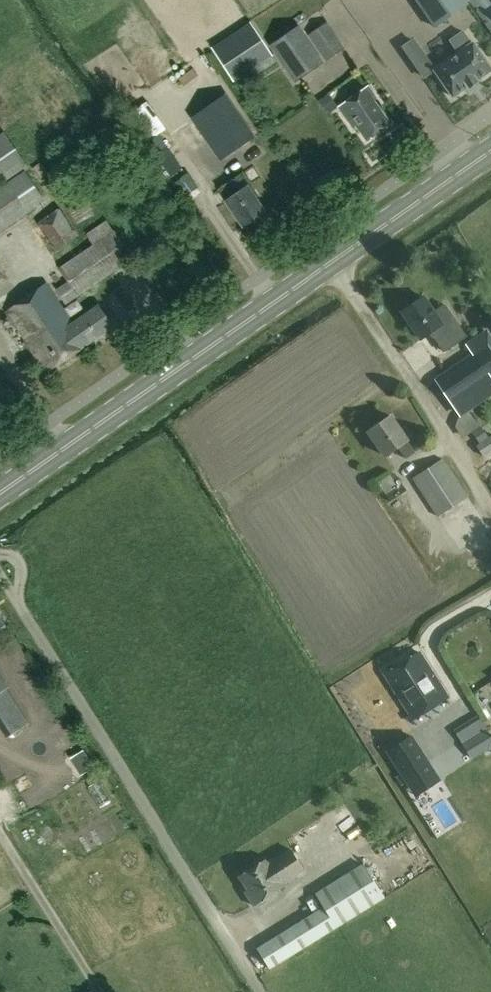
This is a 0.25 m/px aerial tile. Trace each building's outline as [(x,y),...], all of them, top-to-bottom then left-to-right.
[(466,0),(418,0),(436,26),(469,4),(466,0)] [(232,81),(271,55),(250,23),(211,48),(232,81)] [(297,25),(267,45),(293,83),(322,62),(297,25)] [(437,68),(435,69),(436,71),(453,94),(452,94),(454,96),(468,86),(469,88),(479,81),(478,79),(490,70),(490,71),(490,70),(490,68),(475,44),(474,42),(472,43),(464,31),(451,40),(460,53),(437,68)] [(335,35),(317,47),(326,59),(343,48),(335,35)] [(411,57),(423,48),(416,38),(404,46),(411,57)] [(367,86),(337,107),(351,127),(354,125),(365,140),(389,123),(372,100),(376,98),(367,86)] [(255,135),(238,111),(203,135),(221,159),(255,135)] [(28,170),(28,169),(2,131),(0,132),(0,185),(6,181),(6,182),(0,187),(0,231),(26,213),(43,200),(24,172),(28,170)] [(241,173),(217,190),(224,200),(223,200),(241,226),(263,211),(254,198),(257,196),(241,173)] [(202,194),(188,174),(174,183),(188,203),(202,194)] [(64,206),(78,225),(95,213),(82,194),(64,206)] [(53,251),(76,236),(58,209),(36,224),(53,251)] [(57,267),(66,281),(54,288),(65,304),(76,296),(132,258),(113,230),(57,267)] [(6,311),(46,370),(79,347),(80,348),(110,327),(96,306),(72,322),(46,284),(6,311)] [(421,339),(432,332),(441,344),(451,338),(442,325),(443,324),(434,311),(424,297),(402,312),(421,339)] [(446,303),(434,311),(443,324),(442,325),(451,338),(441,344),(446,351),(468,336),(446,303)] [(435,378),(453,405),(490,379),(490,349),(487,343),(435,378)] [(460,434),(476,423),(468,411),(452,421),(460,434)] [(407,424),(400,428),(391,416),(369,432),(385,456),(399,447),(407,459),(416,453),(408,440),(415,436),(407,424)] [(490,437),(489,438),(480,444),(477,445),(484,456),(490,451),(490,437)] [(468,497),(443,459),(413,479),(438,517),(468,497)] [(385,674),(411,715),(408,717),(411,722),(449,697),(420,652),(385,674)] [(490,747),(490,736),(478,715),(455,730),(472,758),(490,747)] [(415,734),(395,747),(413,775),(434,761),(433,759),(434,758),(419,735),(417,736),(415,734)] [(257,904),(266,898),(286,885),(288,888),(298,882),(295,877),(305,870),(291,848),(269,863),(266,859),(239,876),(257,904)] [(258,948),(271,969),(385,898),(364,863),(316,893),(324,907),(258,948)]
